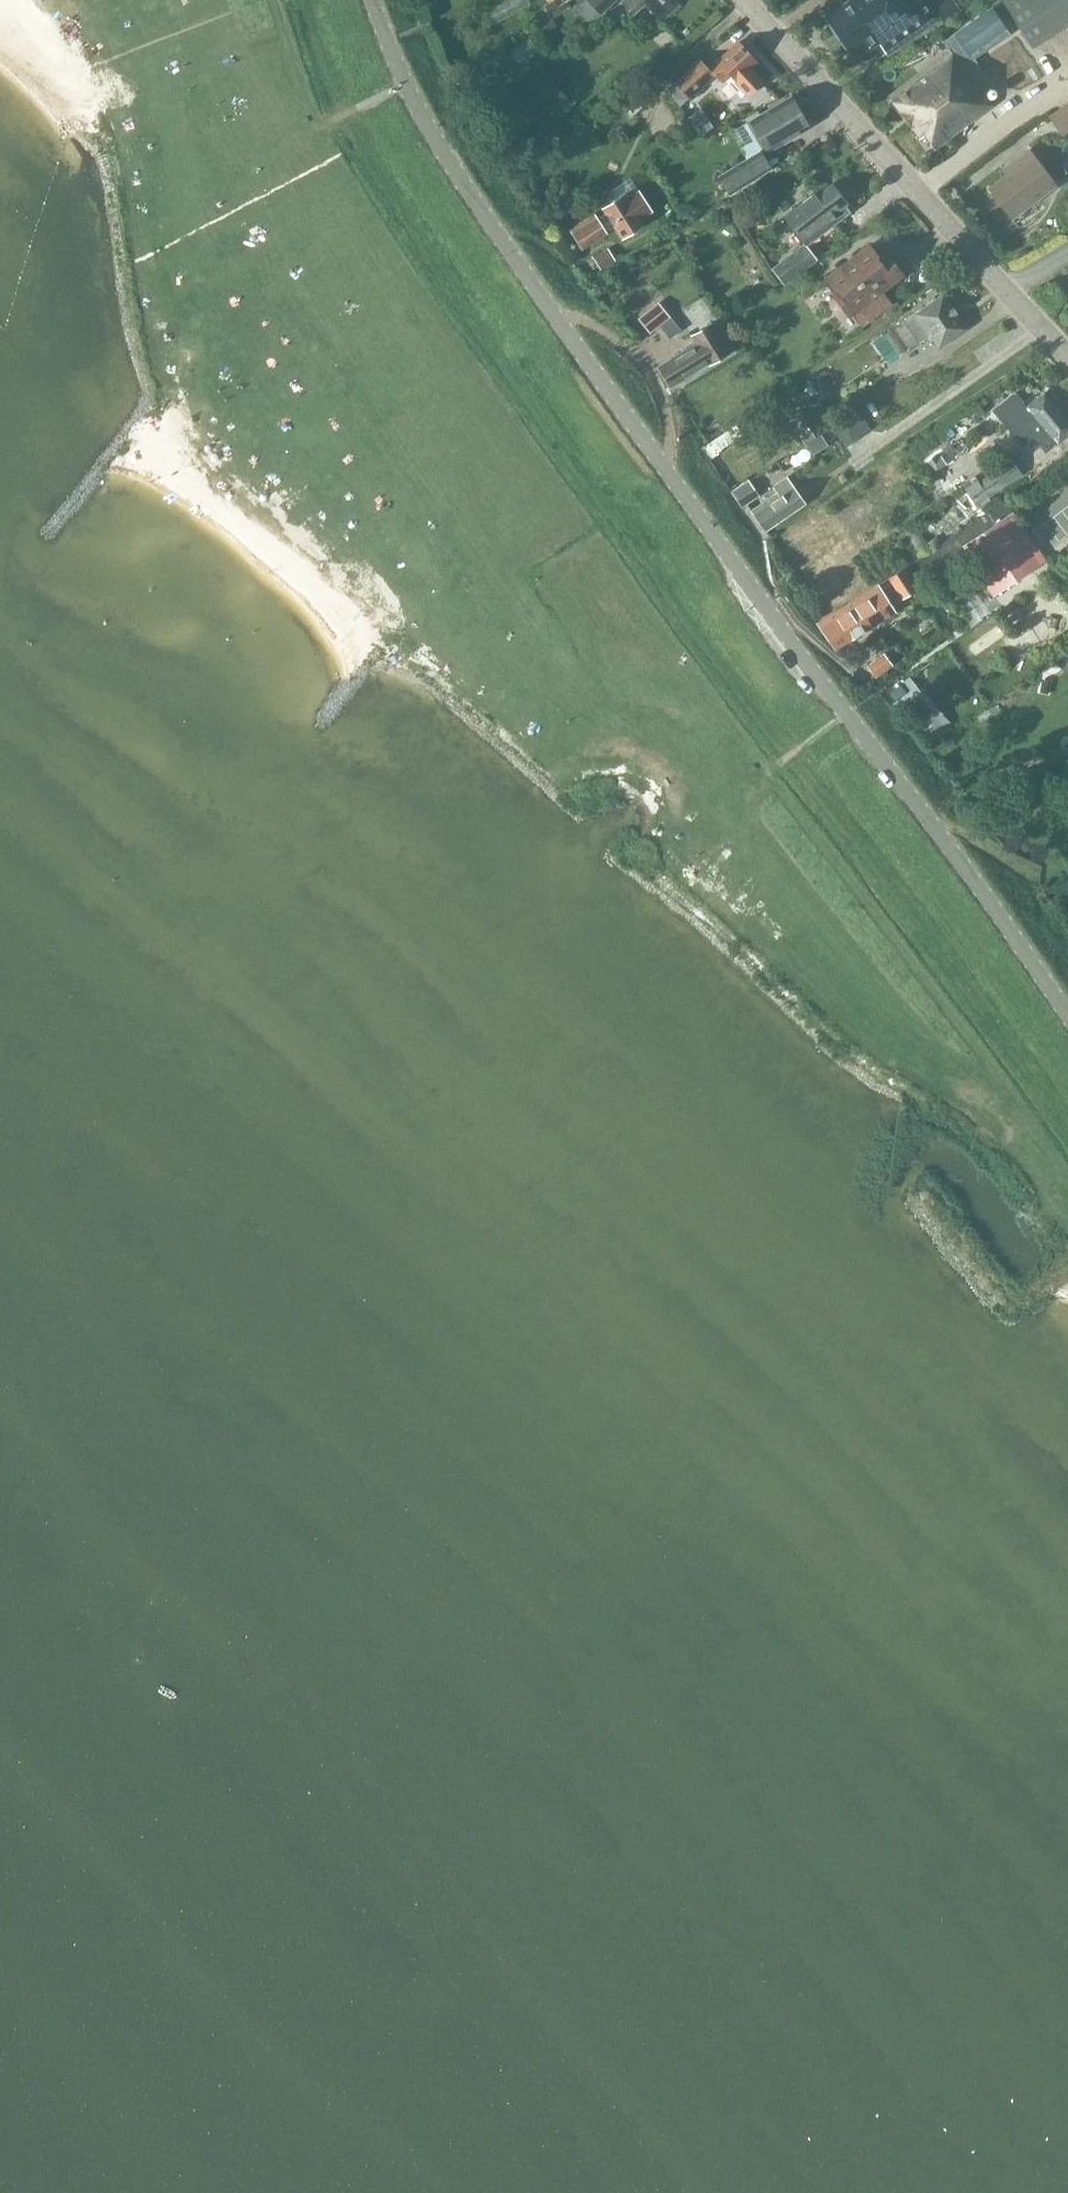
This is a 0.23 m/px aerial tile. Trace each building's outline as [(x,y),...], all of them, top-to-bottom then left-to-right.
[(574,6),(590,24),(616,0),(580,0),(574,6)] [(623,0),(634,12),(645,1),(652,9),(661,19),(678,4),(674,0),(623,0)] [(923,4),(926,2),(924,0),(848,0),(824,16),(854,59),(881,41),(888,52),(933,20),(923,4)] [(1032,48),(1067,26),(1067,0),(1004,0),(1002,1),(1032,48)] [(974,57),(1010,33),(991,7),(942,41),(949,49),(886,96),(918,138),(924,134),(935,149),(991,104),(982,92),(994,83),(974,57)] [(708,66),(700,58),(673,83),(688,99),(715,75),(722,83),(730,76),(748,96),(763,83),(750,69),(758,62),(754,58),(756,57),(748,48),(746,49),(744,47),(742,49),(736,43),(718,60),(716,58),(708,66)] [(749,120),(767,151),(808,126),(791,96),(749,120)] [(1067,135),(1067,106),(1052,115),(1065,137),(1067,135)] [(665,113),(654,119),(664,136),(675,130),(665,113)] [(719,176),(729,193),(770,168),(759,150),(719,176)] [(991,189),(1011,215),(1053,184),(1029,152),(1011,166),(1015,171),(991,189)] [(813,192),(779,219),(785,228),(790,224),(805,243),(806,245),(847,213),(840,205),(845,201),(832,185),(816,197),(813,192)] [(595,214),(570,231),(582,249),(608,233),(606,231),(614,226),(623,239),(644,226),(640,219),(653,211),(640,191),(627,199),(624,195),(603,208),(606,214),(598,219),(595,214)] [(804,244),(773,269),(785,284),(816,259),(804,244)] [(879,290),(901,273),(885,253),(878,259),(867,246),(827,278),(837,290),(833,292),(850,313),(853,311),(862,323),(889,302),(879,290)] [(894,327),(909,348),(929,334),(938,346),(966,327),(943,294),(894,327)] [(656,305),(640,319),(650,332),(667,319),(656,305)] [(659,366),(671,386),(728,351),(711,324),(692,336),(696,343),(659,366)] [(838,381),(851,372),(842,359),(829,368),(838,381)] [(1029,435),(1032,432),(1045,448),(1055,440),(1058,443),(1067,435),(1067,420),(1043,391),(1026,406),(1028,409),(1016,419),(1029,435)] [(848,435),(877,422),(867,401),(839,414),(848,435)] [(935,455),(928,460),(935,471),(946,464),(941,456),(937,459),(935,455)] [(1012,460),(979,483),(977,480),(964,488),(976,505),(1020,475),(1012,460)] [(751,511),(766,530),(805,502),(787,476),(772,486),(776,491),(751,511)] [(1014,513),(963,548),(988,585),(1020,564),(1025,571),(1045,558),(1014,513)] [(889,577),(903,598),(917,589),(903,568),(889,577)] [(877,585),(818,622),(836,650),(895,611),(877,585)] [(866,666),(874,677),(893,663),(886,652),(866,666)] [(901,684),(891,691),(898,700),(908,692),(901,684)]
